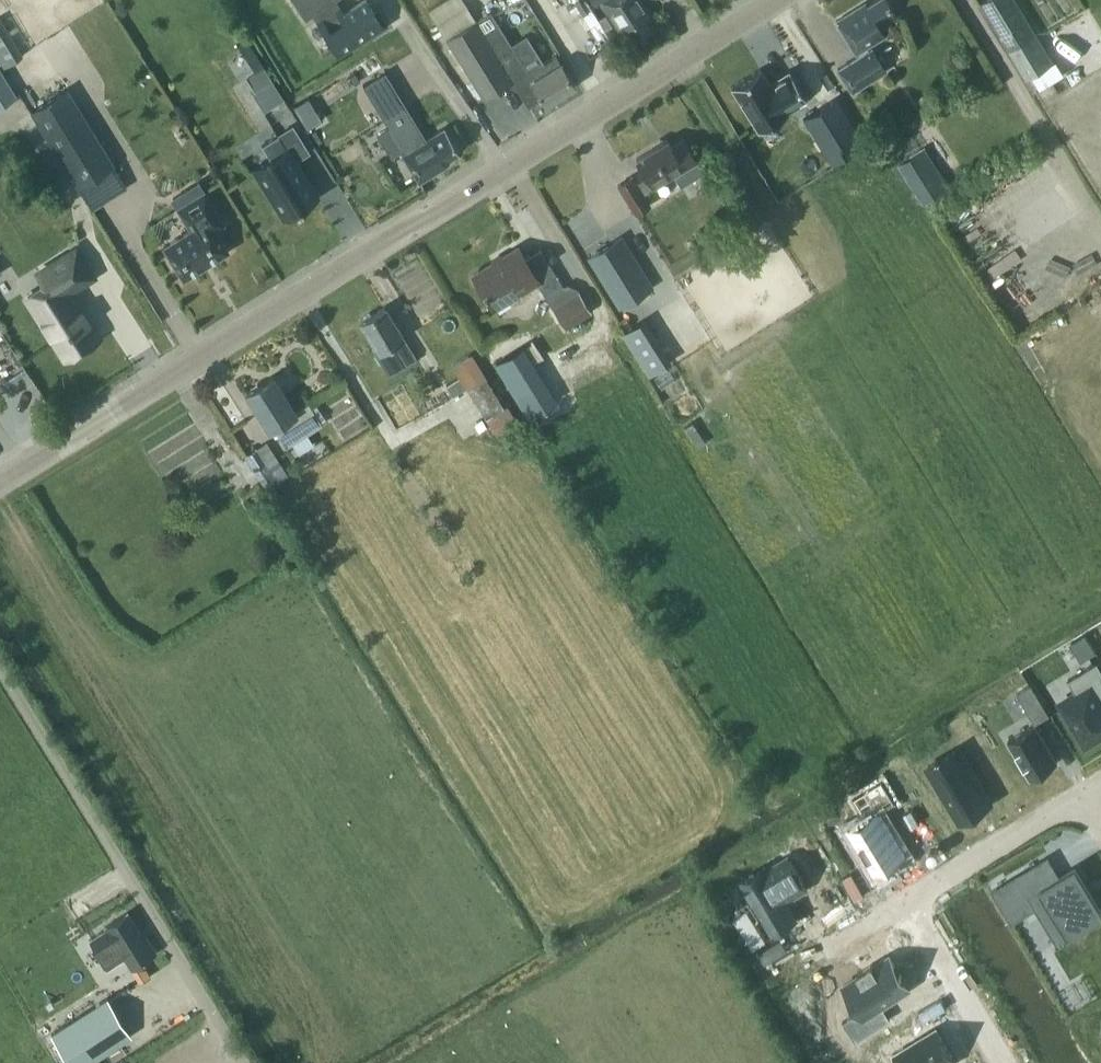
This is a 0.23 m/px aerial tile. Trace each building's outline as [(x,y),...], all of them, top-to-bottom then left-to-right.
[(305,14),(330,0),(297,0),(305,14)] [(337,50),(369,29),(373,35),(389,24),(379,7),(373,10),(367,0),(365,0),(345,13),(339,4),(317,18),(337,50)] [(601,1),(623,35),(628,32),(633,41),(653,28),(648,20),(652,17),(641,0),(591,0),(594,5),(601,1)] [(884,0),(875,0),(865,6),(863,3),(834,21),(856,56),(836,69),(850,92),(881,72),(865,46),(883,35),(878,28),(895,17),(884,0)] [(1026,78),(1054,61),(1017,0),(985,0),(980,3),(1026,78)] [(490,11),(446,39),(482,99),(513,80),(519,89),(517,90),(527,107),(541,99),(544,104),(573,86),(555,56),(528,72),(490,11)] [(21,54),(0,19),(0,57),(5,64),(21,54)] [(770,84),(760,68),(731,86),(759,130),(788,112),(786,110),(806,97),(789,70),(775,78),(776,80),(770,84)] [(16,94),(0,69),(0,104),(16,94)] [(254,90),(252,91),(263,110),(284,99),(272,79),(254,90)] [(321,115),(308,93),(294,102),(307,123),(321,115)] [(831,163),(840,157),(864,142),(836,97),(803,118),(810,129),(831,163)] [(419,136),(401,107),(381,119),(399,148),(419,136)] [(41,129),(88,203),(122,181),(74,108),(41,129)] [(277,133),(278,135),(263,144),(272,159),(255,169),(284,216),(297,208),(298,210),(306,205),(305,203),(314,197),(299,172),(302,170),(295,159),(309,151),(292,123),(277,133)] [(403,154),(419,180),(448,162),(446,157),(455,152),(441,130),(403,154)] [(645,194),(698,159),(683,137),(672,144),(668,137),(637,158),(648,175),(637,182),(633,176),(620,184),(638,212),(651,204),(645,194)] [(898,163),(923,202),(949,185),(925,147),(898,163)] [(224,222),(205,191),(178,207),(191,228),(164,245),(183,277),(229,250),(215,228),(224,222)] [(626,269),(610,243),(588,257),(618,305),(651,284),(638,262),(626,269)] [(29,294),(66,352),(98,332),(70,288),(94,273),(76,245),(51,261),(60,274),(29,294)] [(537,283),(545,297),(562,286),(539,249),(524,259),(517,248),(474,275),(495,309),(537,283)] [(578,292),(552,308),(565,328),(590,312),(578,292)] [(375,355),(388,377),(417,359),(384,307),(370,316),(369,314),(361,319),(362,320),(360,322),(379,352),(375,355)] [(622,332),(648,374),(672,360),(645,317),(622,332)] [(495,369),(518,356),(506,335),(483,348),(495,369)] [(485,378),(470,354),(453,365),(467,389),(485,378)] [(296,411),(273,375),(244,392),(269,431),(274,427),(285,446),(320,423),(319,420),(307,404),(296,411)] [(485,378),(467,389),(482,412),(499,401),(485,378)] [(245,454),(248,457),(257,472),(278,458),(266,440),(245,454)] [(1060,702),(1086,744),(1100,735),(1100,668),(1097,661),(1068,679),(1076,692),(1060,702)] [(1043,705),(1029,714),(1035,723),(1049,715),(1043,705)] [(1034,723),(1008,739),(1031,777),(1057,761),(1034,723)] [(964,757),(932,775),(959,820),(991,801),(964,757)] [(904,853),(871,797),(859,804),(867,817),(849,828),(875,871),(904,853)] [(803,881),(790,858),(745,886),(773,932),(796,919),(787,904),(783,906),(777,897),(803,881)] [(994,896),(1013,928),(1049,906),(1070,941),(1100,923),(1100,913),(1076,872),(1039,895),(1027,876),(994,896)] [(112,932),(117,941),(105,949),(112,961),(124,953),(132,966),(156,951),(148,937),(145,938),(133,919),(112,932)] [(882,1003),(910,986),(891,954),(875,963),(873,960),(858,969),(860,972),(844,982),(859,1007),(843,1017),(855,1037),(890,1016),(882,1003)] [(107,997),(51,1033),(71,1062),(85,1062),(130,1034),(107,997)] [(899,1062),(951,1062),(955,1060),(936,1029),(894,1054),(899,1062)]
